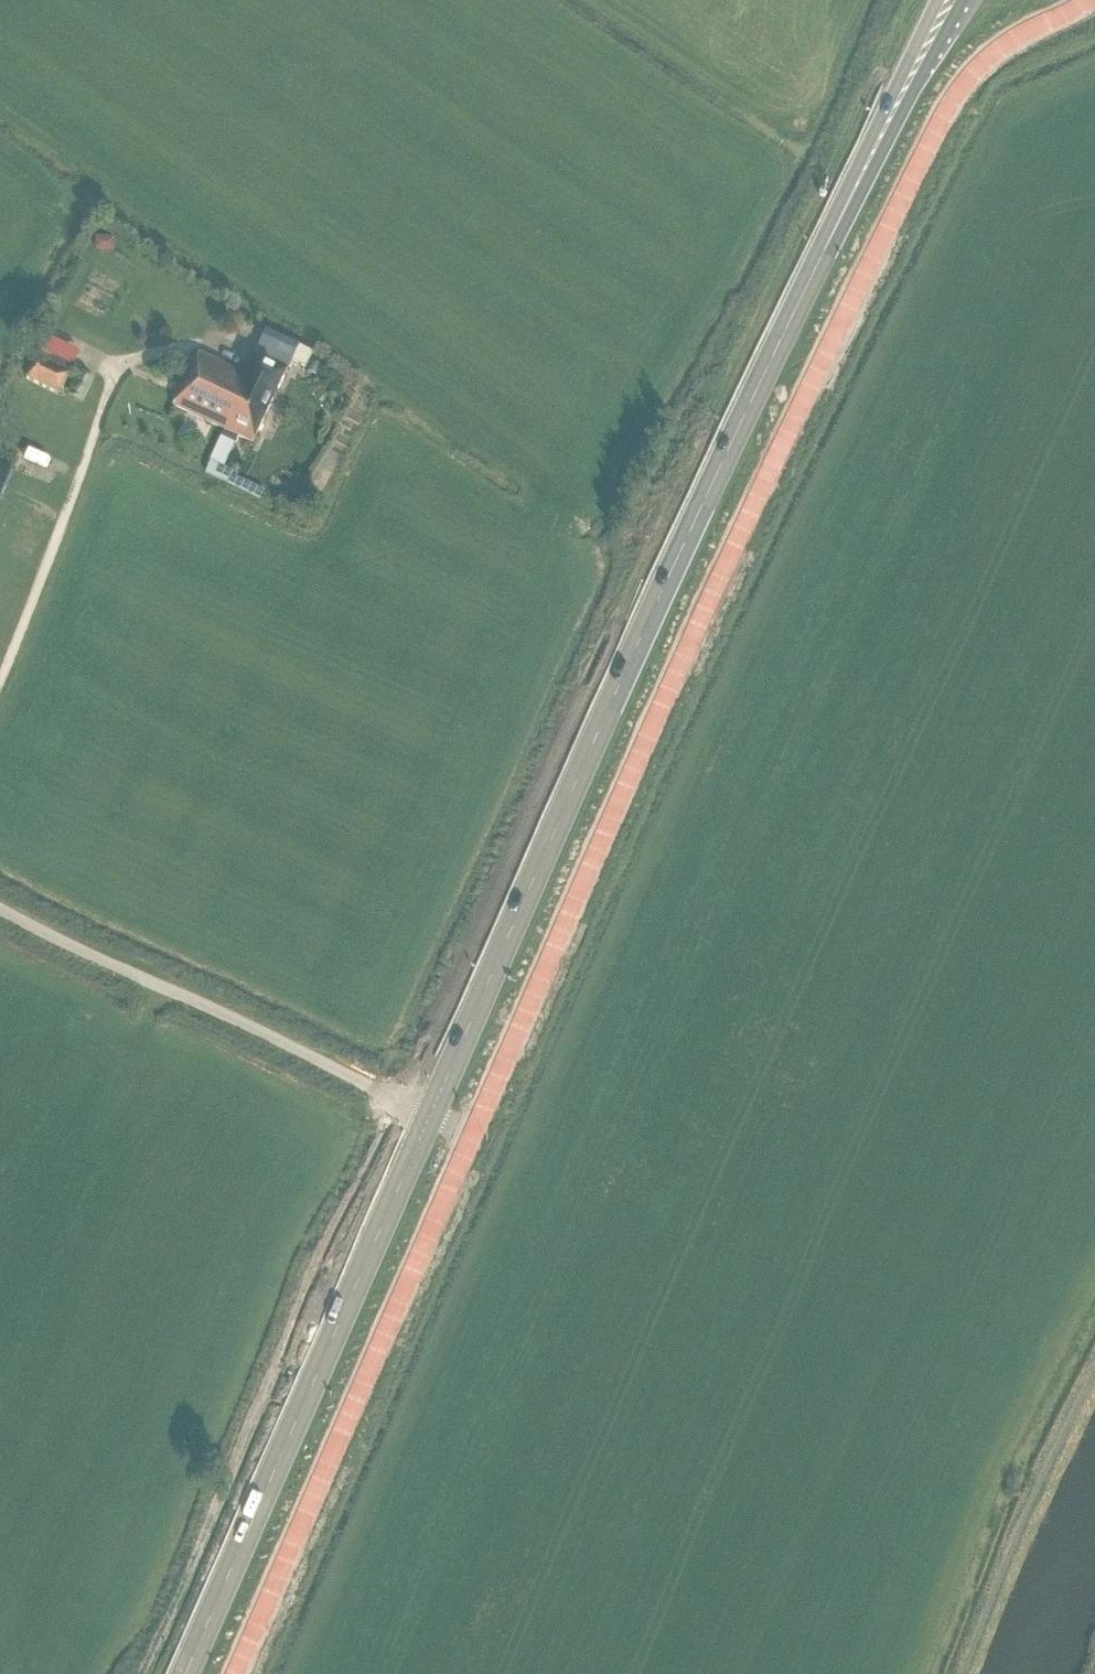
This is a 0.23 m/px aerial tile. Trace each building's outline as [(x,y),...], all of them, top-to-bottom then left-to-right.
[(95,251),(115,251),(115,237),(95,237),(95,251)] [(234,369),(233,369),(230,382),(244,391),(240,399),(246,402),(244,406),(266,416),(288,370),(300,346),(266,329),(254,353),(257,354),(247,375),(234,369)] [(73,367),(41,351),(27,378),(59,394),(73,367)] [(174,404),(224,428),(226,429),(240,399),(244,391),(230,382),(233,369),(234,369),(200,353),(193,368),(192,368),(174,404)] [(93,379),(79,372),(68,394),(82,401),(93,379)] [(240,399),(226,429),(224,428),(209,459),(211,460),(205,473),(260,499),(265,490),(233,475),(234,471),(224,466),(238,435),(253,442),(266,416),(244,406),(246,402),(240,399)] [(12,470),(0,465),(0,497),(12,470)]
